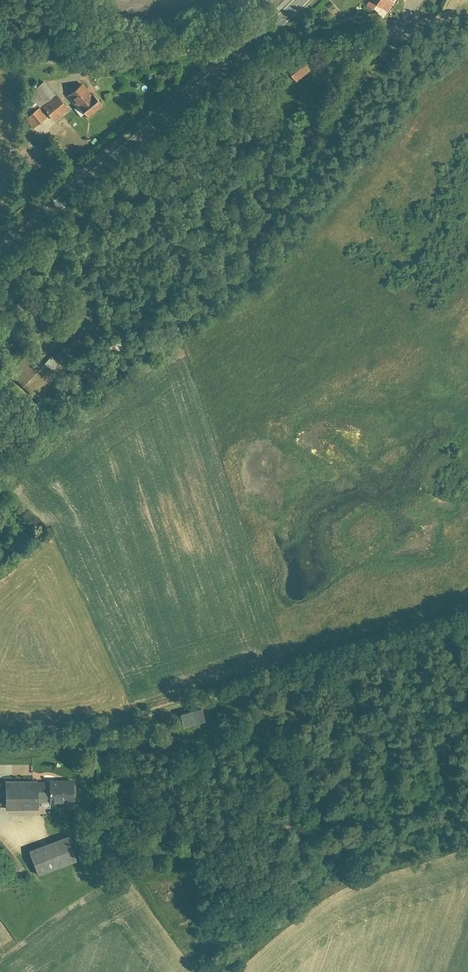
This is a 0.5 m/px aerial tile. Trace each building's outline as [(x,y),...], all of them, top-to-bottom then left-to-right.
[(387,10),(395,0),(374,0),(387,10)] [(292,72),(298,79),(309,69),(302,63),(292,72)] [(45,79),(28,92),(54,123),(70,110),(45,79)] [(85,80),(69,95),(89,117),(106,101),(85,80)] [(36,111),(27,118),(35,128),(44,121),(36,111)] [(75,335),(58,354),(69,364),(86,345),(75,335)] [(180,714),(184,728),(208,721),(204,706),(180,714)] [(53,811),(53,803),(76,804),(76,784),(54,784),(54,781),(7,779),(6,810),(53,811)] [(69,839),(30,854),(39,877),(78,862),(69,839)]
